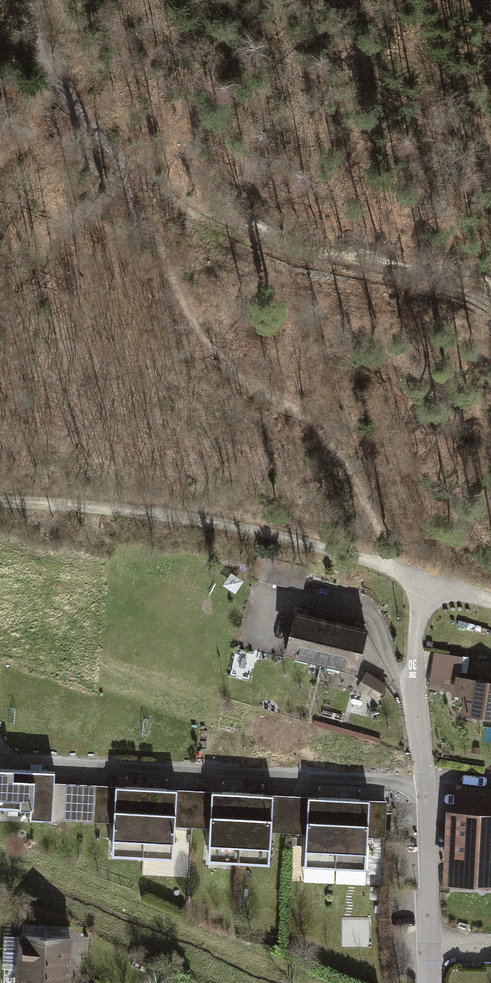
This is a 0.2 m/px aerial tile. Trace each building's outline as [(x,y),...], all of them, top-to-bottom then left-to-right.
[(328,612),(291,603),(280,653),(316,662),(328,612)] [(365,620),(328,612),(316,662),(353,670),(365,620)] [(489,657),(468,654),(466,667),(487,670),(489,657)] [(362,683),(384,691),(390,676),(368,667),(362,683)] [(454,673),(451,698),(463,699),(461,717),(490,721),(490,678),(454,673)] [(0,777),(0,814),(18,814),(18,826),(44,826),(44,777),(0,777)] [(450,896),(490,898),(490,789),(458,788),(458,816),(453,816),(450,896)] [(118,875),(149,876),(152,796),(120,794),(118,875)] [(149,876),(181,877),(184,797),(152,796),(149,876)] [(214,879),(246,880),(249,800),(217,799),(214,879)] [(246,880),(277,881),(280,801),(249,800),(246,880)] [(311,883),(343,884),(346,804),(314,802),(311,883)] [(343,884),(374,885),(377,805),(346,804),(343,884)] [(20,935),(20,971),(75,972),(75,935),(20,935)] [(75,972),(20,971),(20,979),(5,979),(5,982),(75,982),(75,972)]
